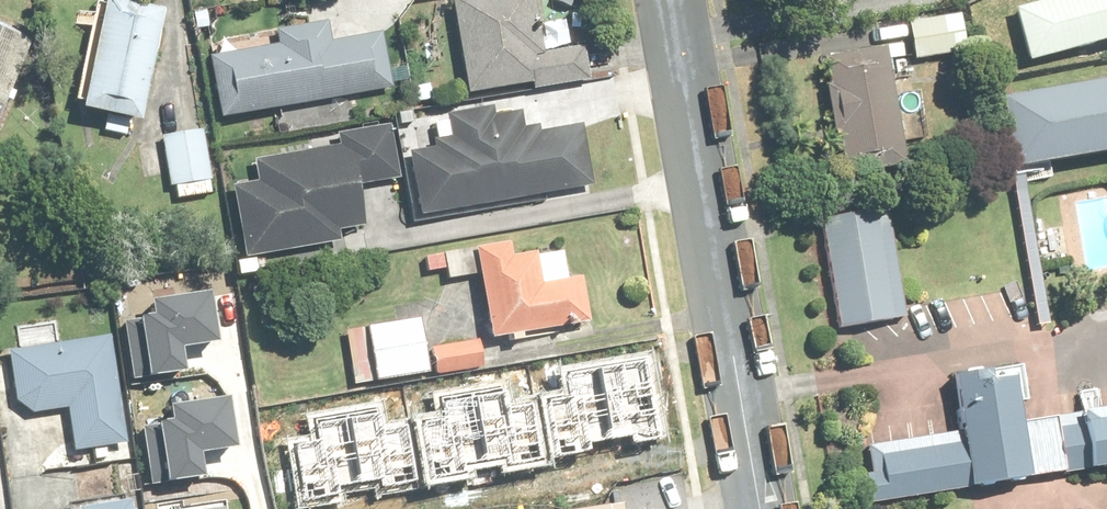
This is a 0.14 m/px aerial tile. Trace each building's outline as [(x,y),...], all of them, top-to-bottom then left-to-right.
[(104,134),(128,138),(132,118),(147,121),(169,9),(122,0),(109,0),(88,110),(108,113),(104,134)] [(536,0),(455,0),(472,94),(532,83),(533,90),(592,80),(586,48),(546,55),(536,0)] [(1019,13),(1034,66),(1106,46),(1106,0),(1068,0),(1019,13)] [(965,13),(910,22),(917,62),(972,52),(965,13)] [(0,23),(0,118),(32,36),(0,23)] [(392,88),(382,34),(331,43),(328,26),(281,34),(284,51),(215,63),(225,117),(392,88)] [(843,135),(850,174),(910,164),(892,51),(831,61),(836,88),(827,89),(835,136),(843,135)] [(1001,105),(1013,173),(1106,157),(1106,87),(1001,105)] [(455,124),(436,128),(440,152),(413,156),(422,214),(593,185),(583,127),(543,134),(541,124),(525,127),(522,113),(497,117),(495,109),(454,116),(455,124)] [(185,134),(184,128),(175,129),(176,135),(163,138),(174,200),(216,193),(205,130),(185,134)] [(341,228),(367,223),(361,189),(401,183),(393,128),(341,137),(344,151),(257,164),(260,182),(239,185),(250,254),(343,239),(341,228)] [(890,207),(821,219),(841,334),(910,322),(890,207)] [(514,245),(483,249),(495,335),(590,322),(585,280),(569,283),(565,253),(516,260),(514,245)] [(423,320),(370,328),(378,383),(484,366),(480,341),(428,349),(423,320)] [(11,351),(19,401),(36,415),(68,410),(75,453),(130,444),(113,335),(11,351)] [(518,369),(469,377),(474,407),(523,399),(518,369)] [(1027,425),(1020,383),(993,387),(990,372),(959,376),(968,434),(862,450),(870,502),(1106,466),(1106,413),(1027,425)] [(582,388),(538,394),(545,448),(533,450),(538,491),(628,478),(622,437),(610,439),(605,401),(585,404),(582,388)] [(134,501),(80,507),(81,508),(136,508),(134,501)]
